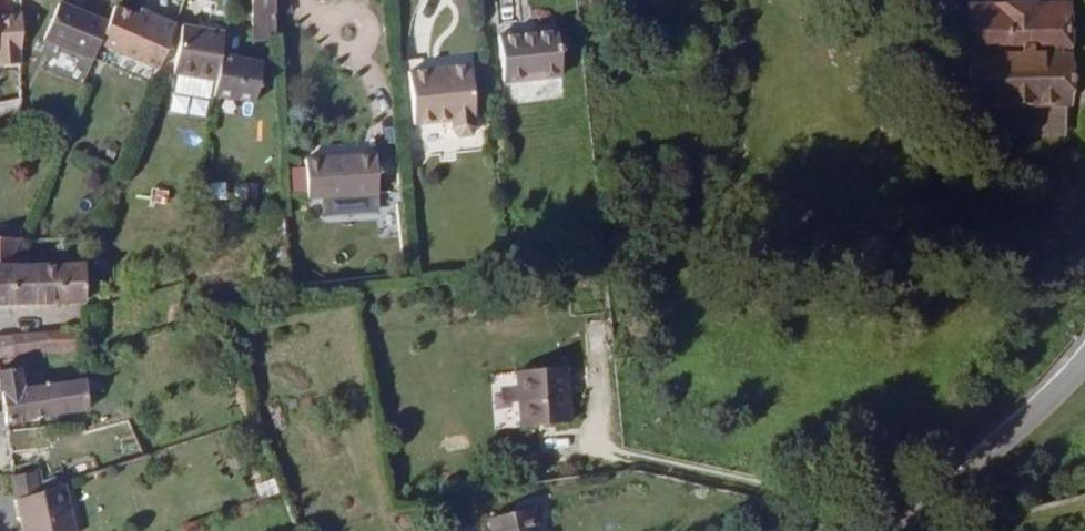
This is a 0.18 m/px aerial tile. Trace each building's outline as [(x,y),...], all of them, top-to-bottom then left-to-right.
[(273,15),(271,0),(252,0),(254,41),(274,39),(274,35),(273,15)] [(289,0),(271,0),(273,15),(291,14),(289,0)] [(1045,6),(969,7),(970,138),(1065,135),(1065,6),(1062,6),(1062,0),(1045,0),(1045,6)] [(108,24),(59,4),(44,40),(93,60),(99,44),(108,24)] [(158,70),(176,26),(159,18),(140,10),(138,17),(115,7),(108,24),(99,44),(158,70)] [(21,15),(0,17),(0,66),(21,64),(21,15)] [(497,25),(504,83),(562,77),(555,18),(497,25)] [(220,57),(224,34),(181,27),(173,74),(178,75),(175,94),(209,99),(212,81),(216,81),(220,57)] [(255,104),(261,63),(220,57),(216,81),(214,97),(255,104)] [(475,118),(469,66),(408,72),(414,125),(452,121),(453,130),(458,137),(471,135),(475,128),(473,118),(475,118)] [(21,98),(0,103),(0,117),(21,112),(21,98)] [(60,141),(65,129),(54,130),(53,140),(60,141)] [(379,214),(376,155),(305,160),(307,199),(321,198),(322,218),(379,214)] [(256,187),(241,187),(241,202),(256,202),(256,187)] [(106,243),(94,238),(88,253),(100,258),(106,243)] [(0,249),(0,267),(10,267),(17,249),(21,239),(12,239),(12,249),(0,249)] [(0,239),(0,249),(12,249),(12,239),(0,239)] [(502,271),(500,259),(479,262),(480,274),(502,271)] [(85,303),(84,265),(58,266),(58,304),(72,303),(85,303)] [(10,267),(10,306),(35,305),(36,266),(10,267)] [(58,266),(36,266),(35,305),(58,304),(58,266)] [(10,306),(10,267),(0,267),(0,306),(10,306)] [(83,352),(82,332),(45,333),(46,353),(61,354),(83,352)] [(46,353),(45,333),(11,336),(13,357),(46,353)] [(11,336),(0,337),(0,359),(13,357),(11,336)] [(22,389),(19,369),(0,372),(0,389),(2,400),(5,424),(28,420),(22,389)] [(570,423),(565,369),(516,373),(522,427),(570,423)] [(53,385),(58,416),(89,411),(88,402),(96,401),(95,384),(85,380),(53,385)] [(53,385),(22,389),(28,420),(58,416),(53,385)] [(47,447),(44,427),(7,432),(9,452),(47,447)] [(39,492),(35,472),(12,477),(16,499),(34,493),(39,492)] [(274,480),(256,487),(260,500),(279,493),(274,480)] [(63,486),(39,492),(34,493),(43,530),(74,530),(63,486)] [(34,493),(16,499),(25,530),(43,530),(34,493)] [(530,508),(490,519),(493,530),(536,530),(530,508)]
